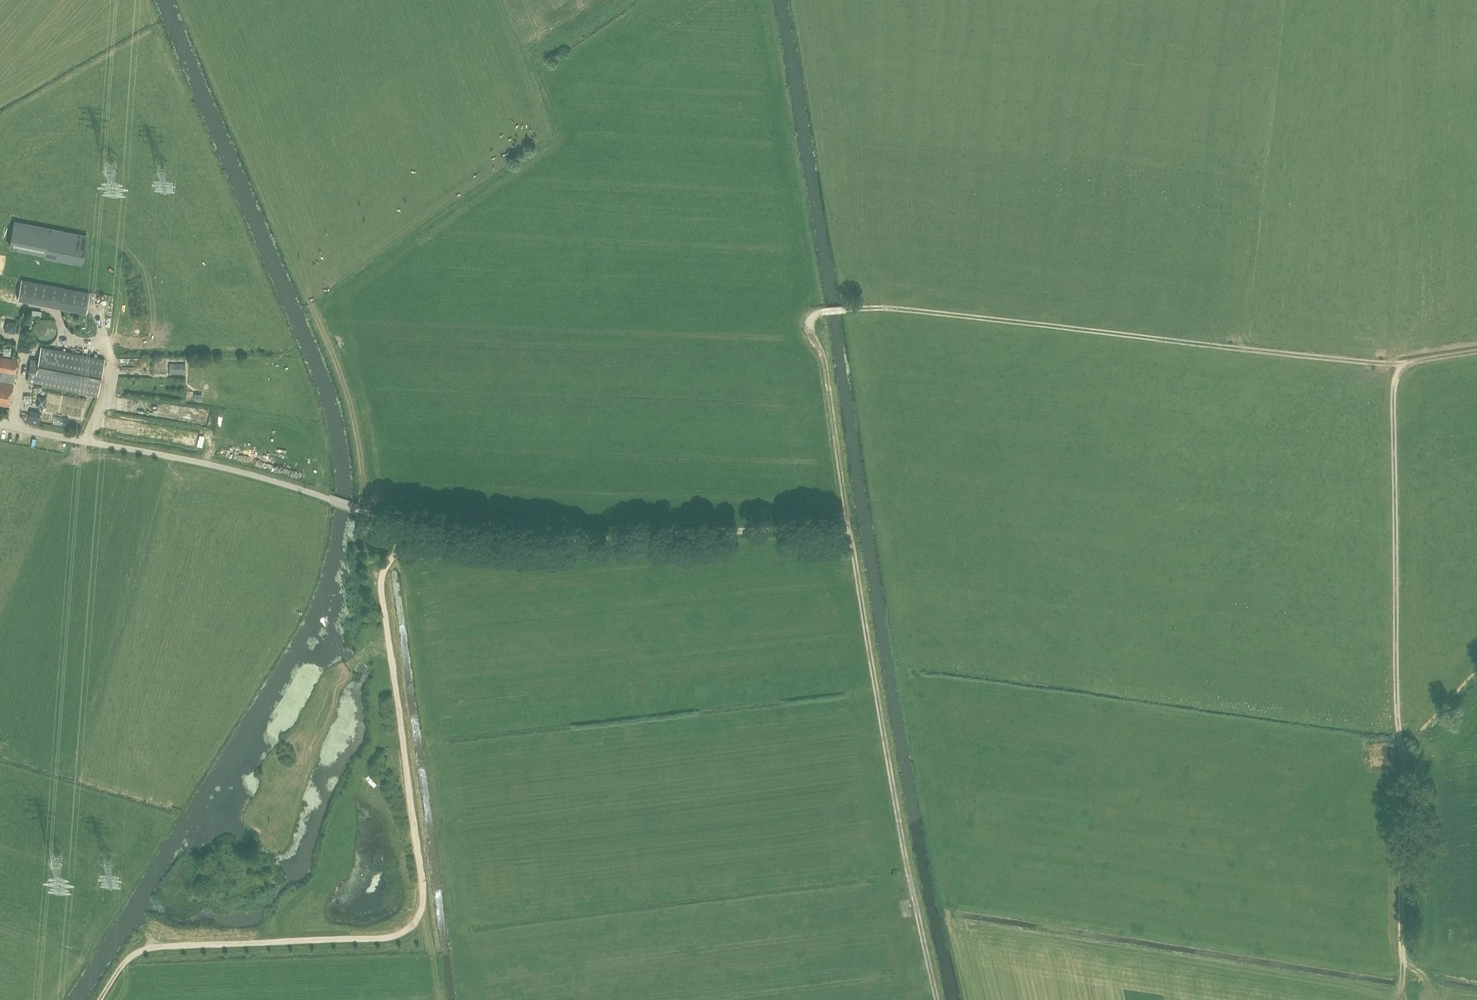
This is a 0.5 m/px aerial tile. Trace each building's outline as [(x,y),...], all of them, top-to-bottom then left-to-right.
[(47,253),(48,251),(84,259),(89,236),(16,222),(11,246),(47,253)] [(19,299),(87,313),(91,293),(23,279),(19,299)] [(39,337),(52,324),(43,315),(30,328),(39,337)] [(17,324),(7,322),(4,333),(15,334),(17,324)] [(42,347),(39,360),(32,359),(27,381),(98,396),(106,361),(42,347)] [(1,372),(15,375),(18,359),(0,356),(0,379),(1,372)] [(166,371),(166,357),(154,356),(153,371),(166,371)] [(185,363),(169,363),(169,373),(185,373),(185,363)] [(9,406),(14,384),(0,381),(0,405),(9,406)] [(31,396),(23,396),(24,404),(32,404),(31,396)] [(47,398),(38,396),(36,408),(45,409),(47,398)] [(38,423),(40,412),(30,410),(28,421),(38,423)]
